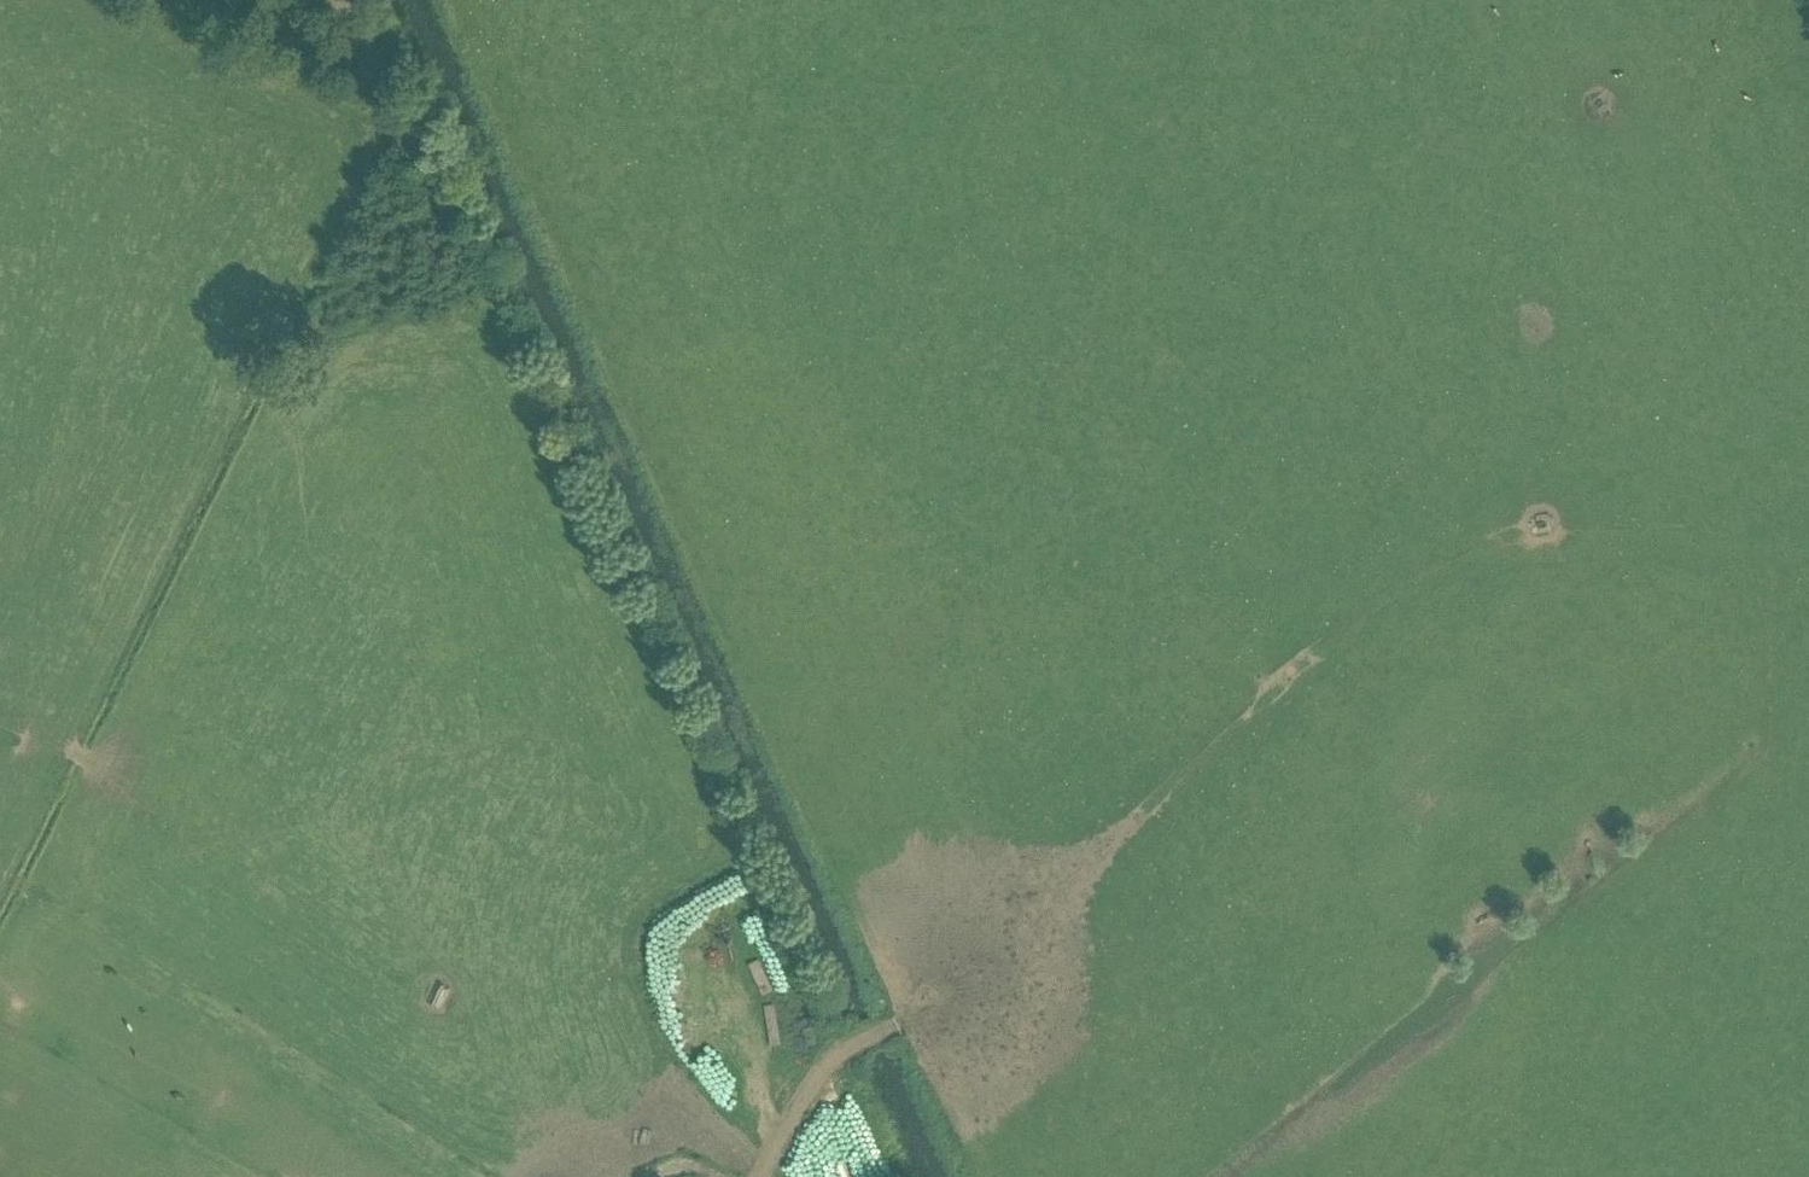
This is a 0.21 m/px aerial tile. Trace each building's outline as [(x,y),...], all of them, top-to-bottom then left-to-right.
[(833,1121),(832,1142),(858,1142),(858,1121),(833,1121)] [(809,1176),(827,1169),(815,1137),(797,1144),(809,1176)]
